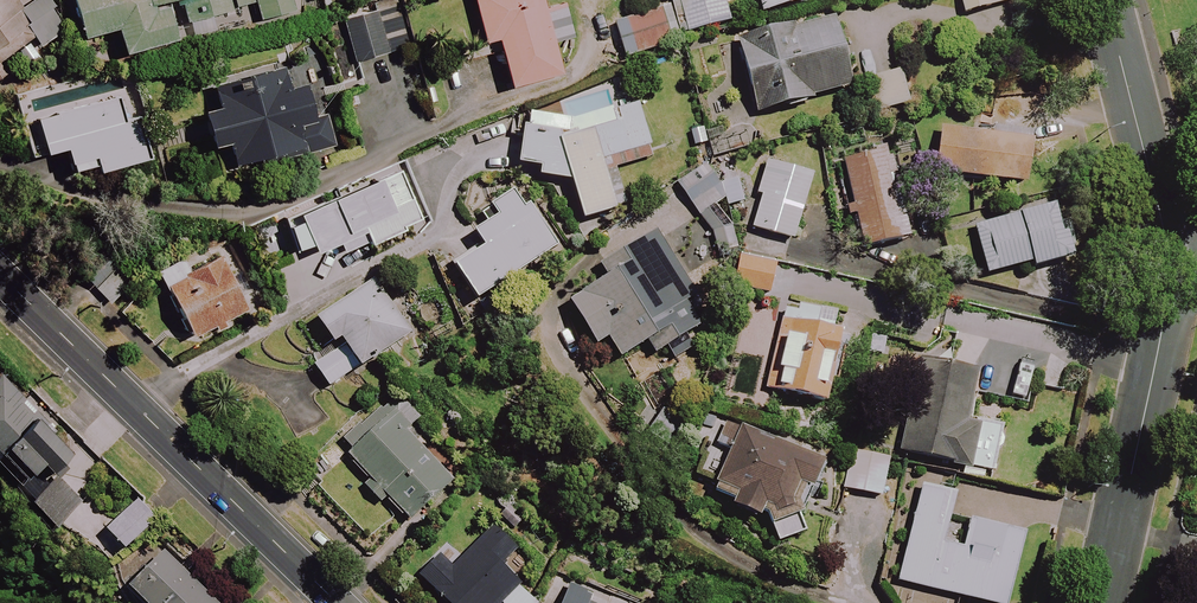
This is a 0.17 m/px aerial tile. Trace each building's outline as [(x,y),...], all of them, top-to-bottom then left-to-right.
[(32,41),(37,50),(63,33),(48,9),(29,21),(16,0),(0,0),(0,61),(32,41)] [(289,0),(68,0),(79,41),(112,32),(119,57),(174,42),(164,5),(176,1),(182,24),(252,6),(256,22),(292,12),(289,0)] [(539,0),(471,0),(481,45),(495,42),(506,88),(558,76),(550,43),(569,39),(561,7),(541,11),(539,0)] [(732,0),(678,0),(686,34),(737,21),(732,0)] [(759,16),(811,3),(811,0),(755,0),(759,16)] [(1008,0),(957,0),(962,16),(1009,3),(1008,0)] [(672,43),(661,9),(612,26),(623,60),(672,43)] [(385,55),(374,15),(340,24),(351,64),(385,55)] [(848,91),(830,18),(735,42),(754,115),(848,91)] [(121,69),(10,87),(22,163),(64,156),(67,175),(91,171),(92,175),(150,165),(142,117),(129,119),(121,69)] [(908,106),(897,72),(858,84),(869,118),(908,106)] [(332,149),(325,119),(310,122),(304,93),(300,94),(298,82),(214,101),(216,109),(195,114),(203,151),(223,147),(227,167),(300,151),(301,155),(332,149)] [(528,115),(518,167),(539,170),(537,179),(569,184),(575,220),(623,211),(612,170),(650,160),(636,107),(582,123),(528,115)] [(1029,143),(937,129),(930,173),(1023,187),(1029,143)] [(906,240),(902,225),(898,205),(885,151),(841,162),(851,207),(840,210),(842,221),(854,218),(862,250),(906,240)] [(309,257),(334,246),(340,259),(426,221),(401,162),(275,216),(292,256),(305,250),(309,257)] [(809,177),(764,164),(755,197),(758,197),(749,230),(801,245),(806,226),(796,224),(809,177)] [(741,204),(736,171),(717,175),(723,207),(741,204)] [(475,302),(556,247),(528,206),(522,209),(512,195),(492,209),(499,220),(474,236),(483,250),(453,270),(475,302)] [(1069,259),(1055,206),(972,228),(985,277),(1030,264),(1031,269),(1069,259)] [(692,296),(650,227),(602,256),(613,273),(565,303),(593,348),(605,340),(618,361),(646,343),(654,356),(697,329),(681,303),(692,296)] [(219,256),(159,284),(186,340),(245,312),(219,256)] [(409,335),(373,282),(314,322),(334,351),(311,366),(327,391),(409,335)] [(796,311),(779,308),(762,391),(824,404),(838,334),(829,333),(833,312),(797,305),(796,311)] [(977,373),(920,359),(897,454),(968,471),(979,427),(964,424),(977,373)] [(28,503),(76,456),(0,379),(0,474),(28,503)] [(451,480),(378,407),(336,449),(367,481),(360,487),(377,504),(383,498),(408,523),(451,480)] [(821,462),(724,424),(717,441),(730,446),(712,493),(729,500),(726,507),(756,519),(758,514),(764,516),(775,545),(806,534),(798,516),(821,462)] [(985,602),(1007,602),(1022,532),(966,519),(947,515),(951,494),(916,486),(890,602),(954,602),(956,597),(985,602)] [(155,521),(136,502),(104,533),(123,553),(155,521)] [(476,543),(451,568),(437,554),(415,576),(442,602),(537,602),(476,543)] [(161,553),(125,591),(138,602),(213,602),(161,553)] [(563,588),(556,602),(594,602),(563,588)]
